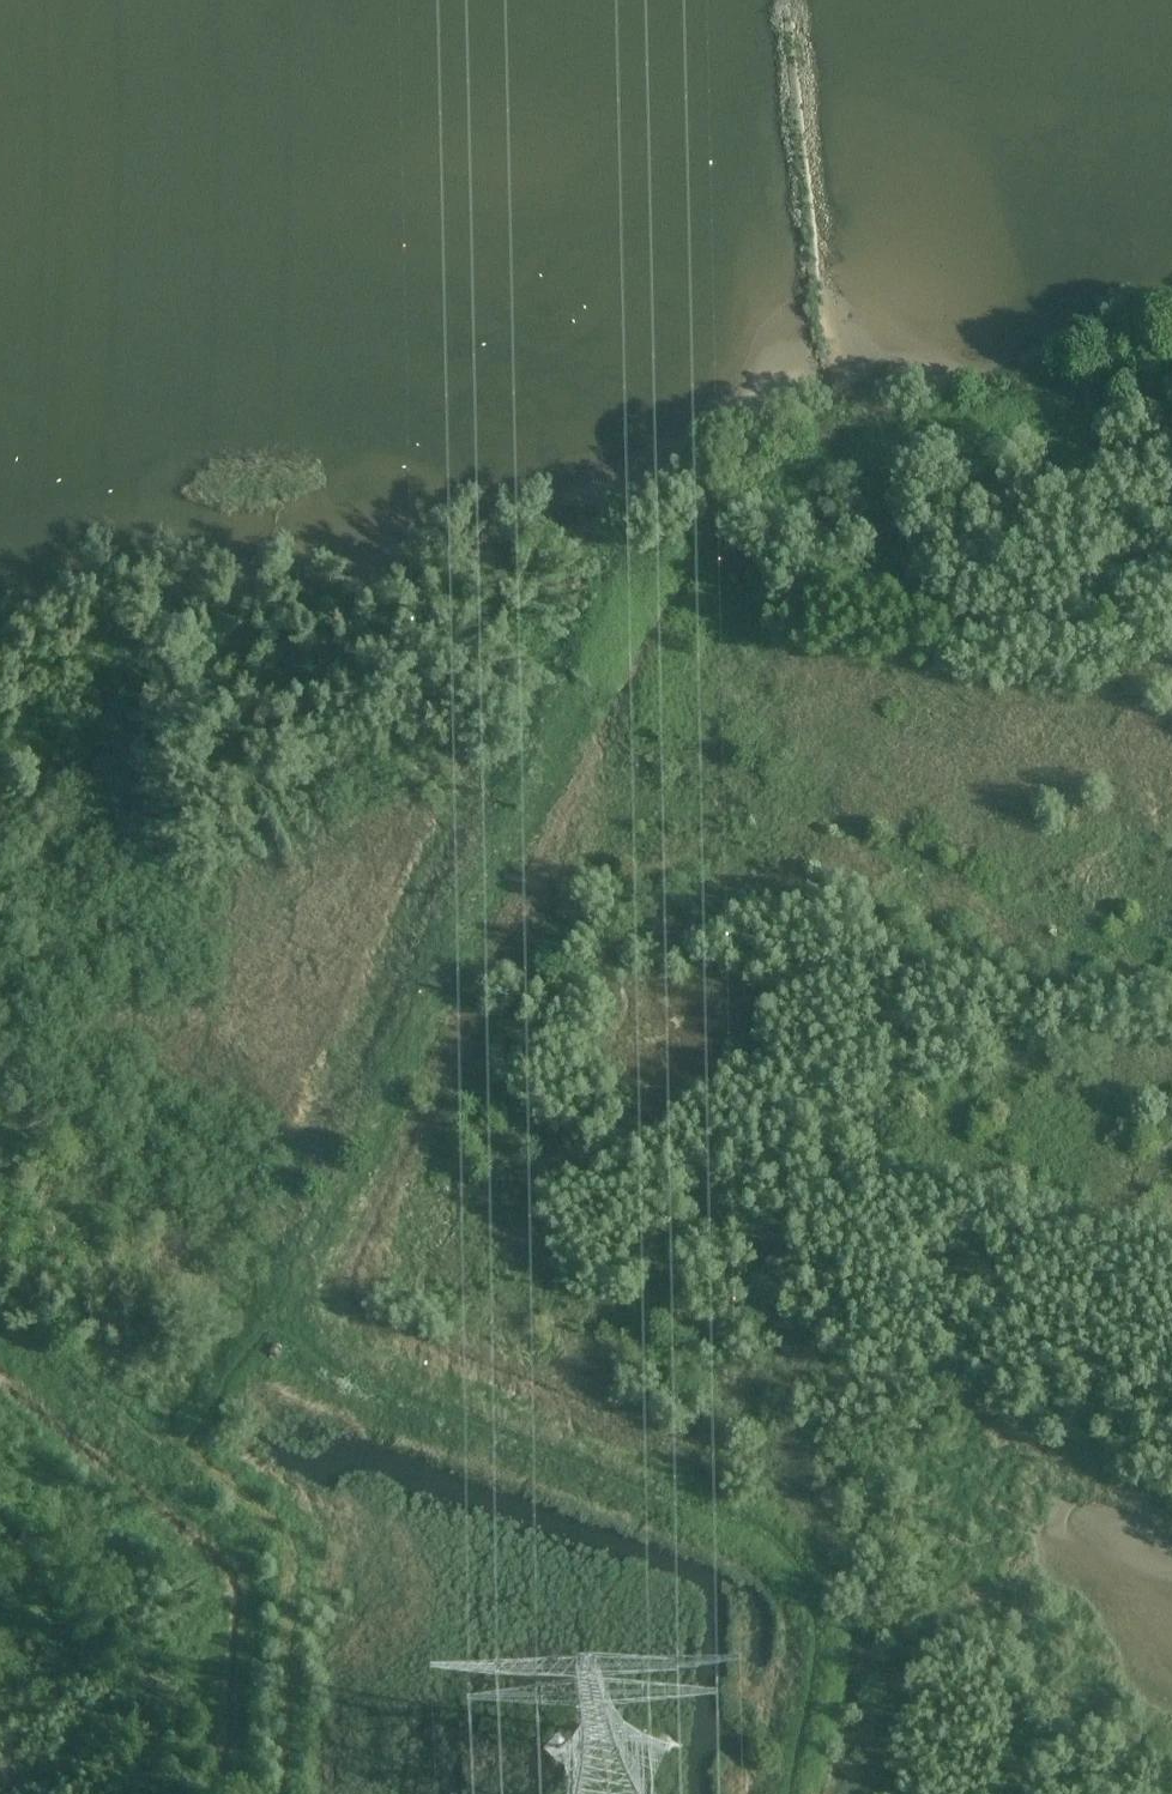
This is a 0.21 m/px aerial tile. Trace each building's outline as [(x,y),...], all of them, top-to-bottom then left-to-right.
[(314,1360),(305,1359),(303,1368),(313,1370),(314,1360)]
